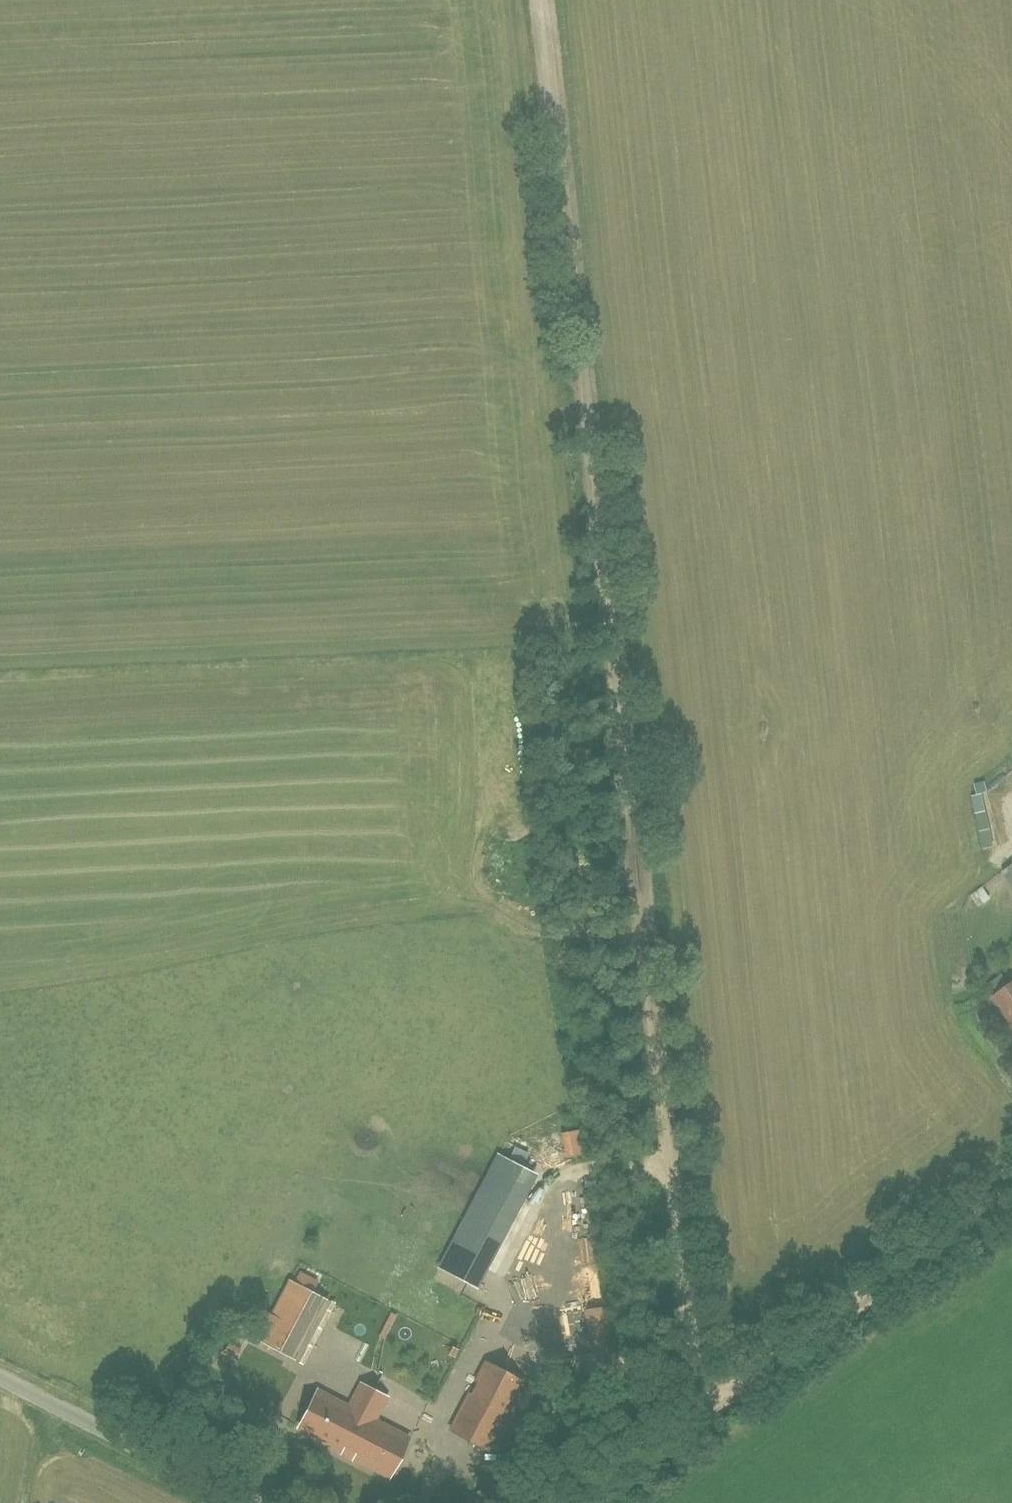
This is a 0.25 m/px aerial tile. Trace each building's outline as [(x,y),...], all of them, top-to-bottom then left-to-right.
[(1003,872),(1011,884),(1011,866),(1003,872)] [(986,886),(973,896),(983,908),(995,899),(986,886)] [(993,997),(1011,1024),(1011,984),(993,997)] [(507,1211),(528,1170),(499,1156),(478,1196),(440,1268),(469,1283),(507,1211)] [(288,1355),(319,1295),(291,1280),(259,1340),(288,1355)] [(610,1327),(609,1327),(594,1329),(594,1330),(598,1353),(591,1354),(575,1357),(579,1383),(618,1376),(610,1328),(610,1327)] [(229,1345),(224,1352),(234,1359),(239,1351),(229,1345)] [(488,1449),(497,1432),(523,1383),(491,1366),(487,1364),(486,1364),(486,1365),(477,1382),(476,1383),(477,1383),(481,1385),(475,1397),(471,1395),(470,1394),(470,1395),(461,1412),(461,1413),(452,1430),(451,1431),(452,1431),(469,1440),(470,1441),(487,1449),(488,1450),(488,1449)] [(364,1381),(352,1404),(320,1388),(301,1425),(319,1434),(329,1439),(328,1442),(344,1450),(348,1442),(354,1430),(364,1411),(376,1387),(364,1381)] [(391,1474),(398,1460),(403,1449),(411,1435),(376,1417),(388,1394),(376,1387),(364,1411),(354,1430),(348,1442),(344,1450),(391,1474)] [(482,1486),(475,1495),(485,1502),(489,1502),(495,1495),(482,1486)]
